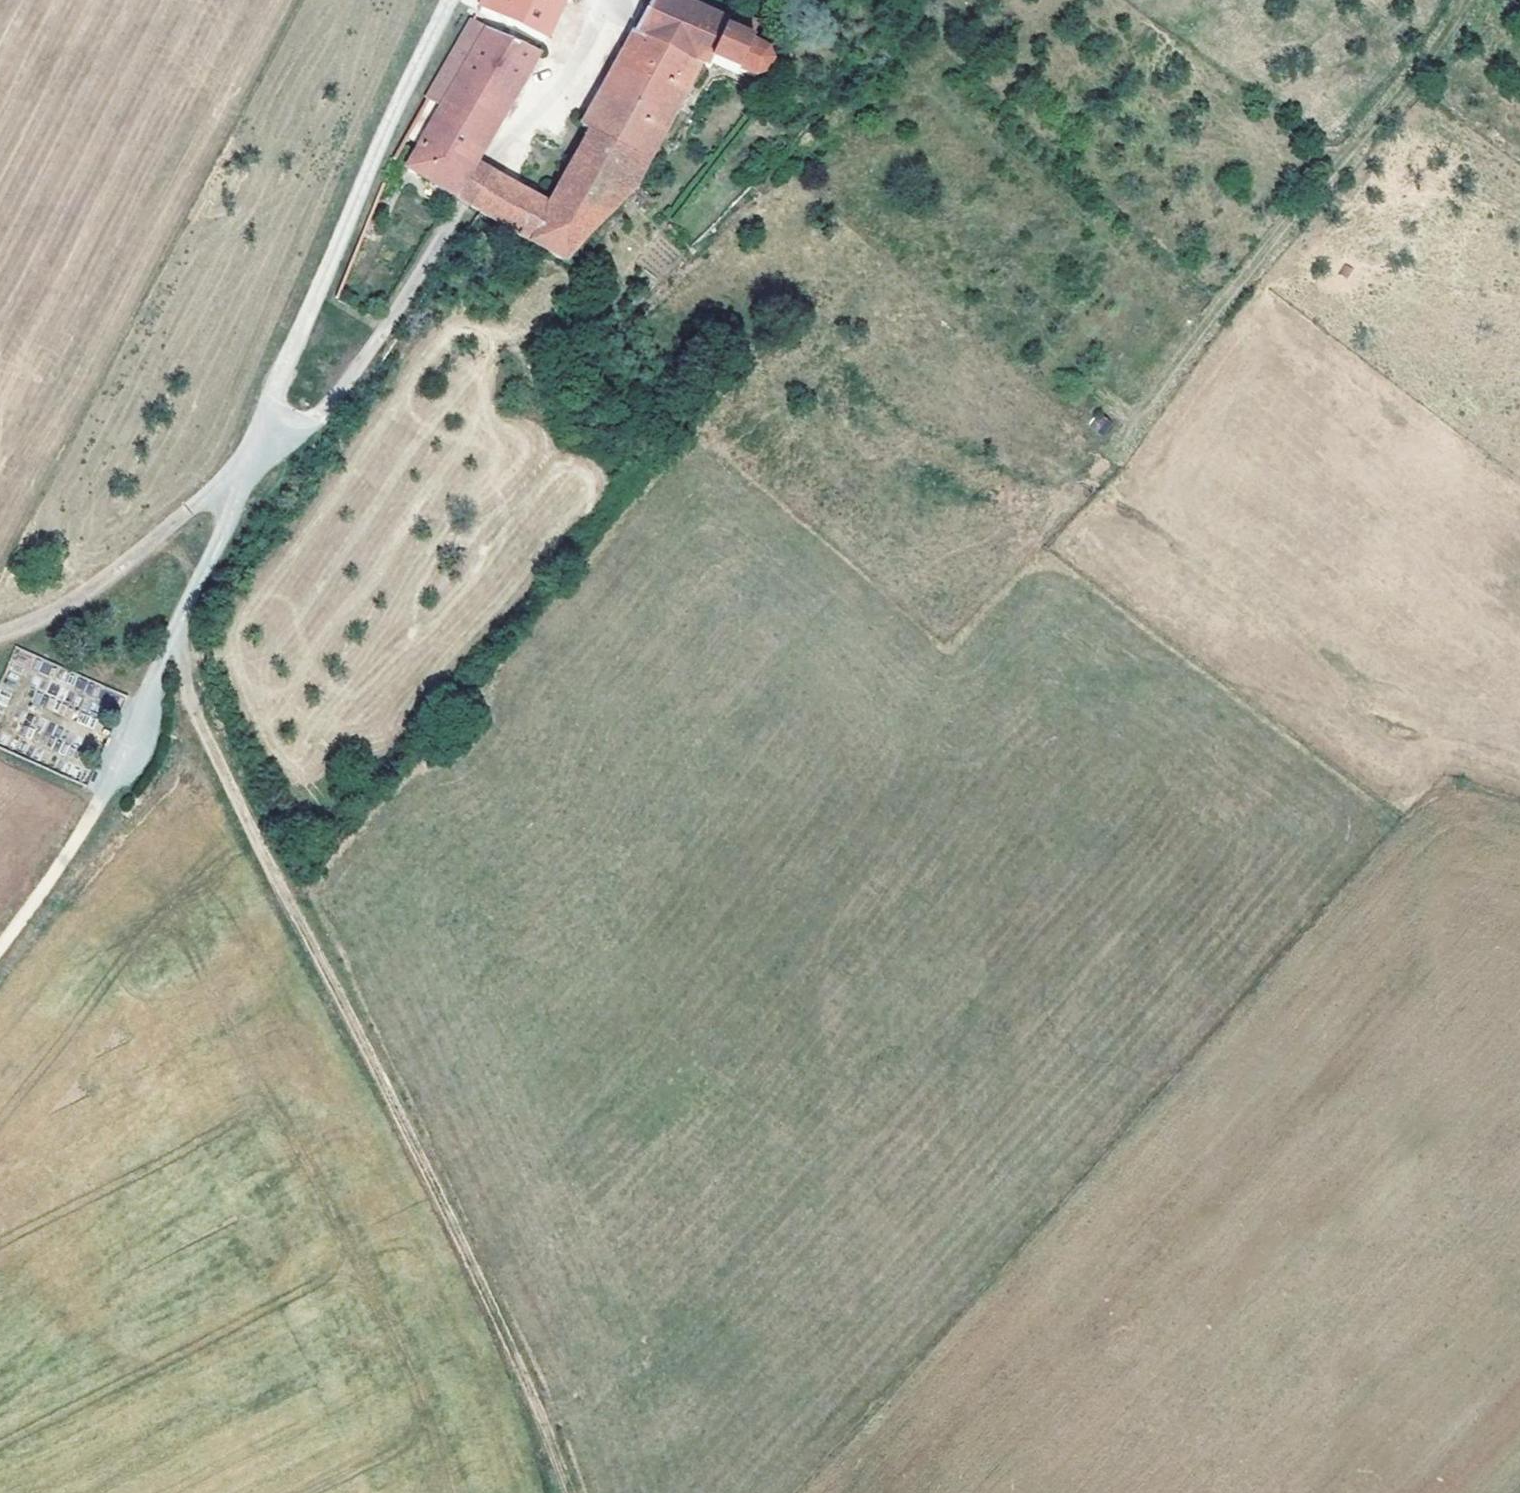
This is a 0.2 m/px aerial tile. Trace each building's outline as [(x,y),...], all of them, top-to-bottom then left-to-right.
[(479,4),(546,39),(554,21),(563,0),(481,0),(479,4)] [(682,0),(650,0),(633,30),(700,62),(709,66),(712,60),(753,77),(766,72),(771,60),(766,47),(750,38),(757,23),(732,13),(728,22),(682,0)] [(538,50),(475,20),(394,157),(455,195),(475,161),(538,50)] [(700,62),(633,30),(581,126),(585,128),(586,134),(578,149),(549,202),(557,207),(530,242),(572,268),(574,264),(566,259),(587,234),(608,215),(633,186),(700,62)] [(491,170),(475,161),(455,195),(465,201),(471,205),(491,170)] [(549,202),(491,170),(471,205),(479,210),(530,242),(557,207),(549,202)] [(1112,424),(1101,414),(1090,427),(1101,438),(1112,424)] [(116,717),(122,694),(95,687),(88,710),(116,717)]
